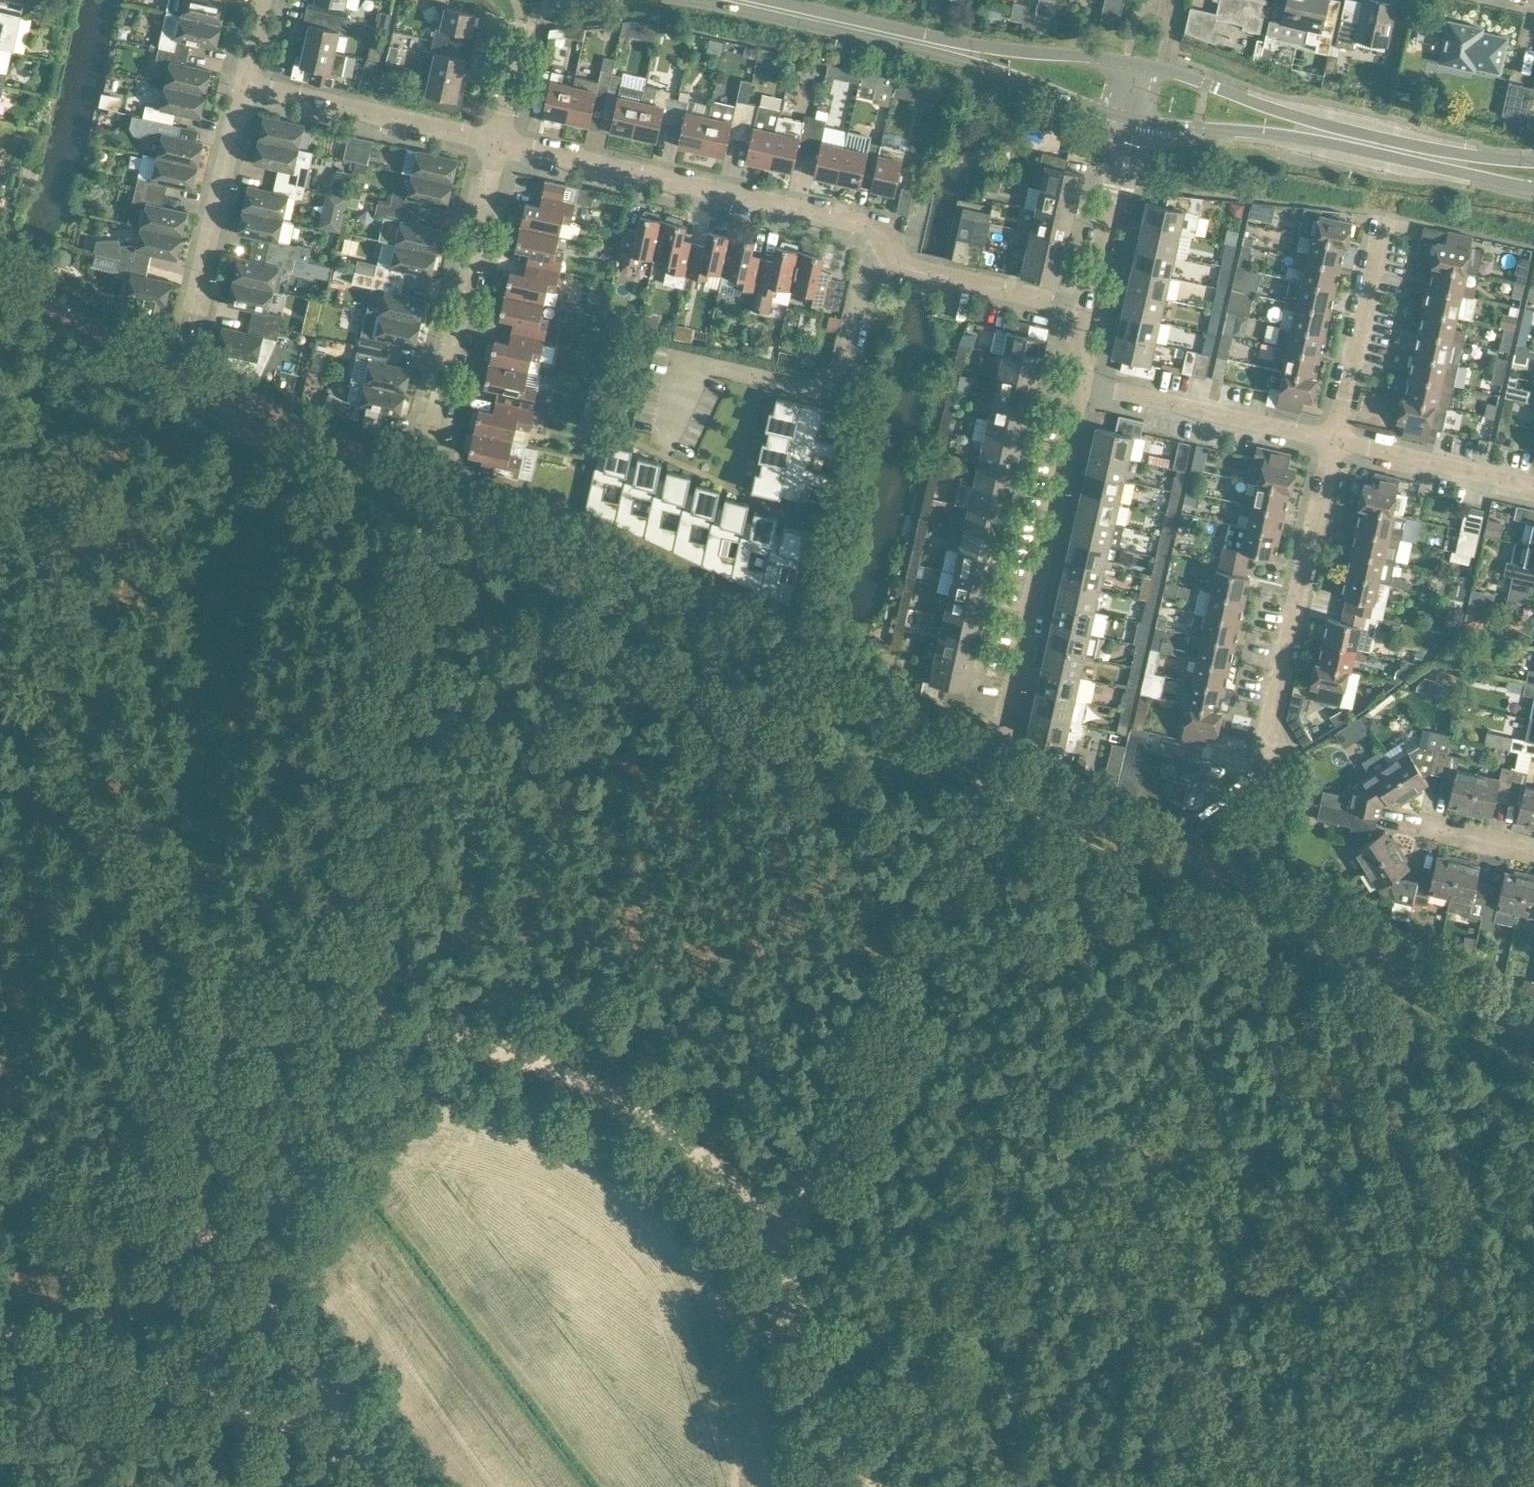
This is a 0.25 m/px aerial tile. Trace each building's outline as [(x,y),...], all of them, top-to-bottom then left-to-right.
[(20,15),(23,3),(13,1),(9,0),(0,0),(0,11),(20,15)] [(167,12),(181,15),(221,24),(227,1),(224,0),(170,0),(167,12)] [(307,10),(348,20),(350,7),(358,9),(360,0),(309,0),(307,10)] [(1036,12),(1026,10),(1021,30),(1039,34),(1039,33),(1051,35),(1053,23),(1058,0),(1039,0),(1036,12)] [(1120,16),(1124,0),(1105,0),(1100,19),(1120,16)] [(1216,14),(1244,20),(1242,29),(1260,33),(1263,17),(1260,16),(1263,2),(1266,3),(1267,0),(1215,0),(1219,1),(1216,14)] [(1328,54),(1340,0),(1287,0),(1282,24),(1308,30),(1305,41),(1317,44),(1315,51),(1328,54)] [(1355,39),(1387,46),(1396,4),(1376,0),(1364,0),(1359,22),(1341,18),(1335,45),(1353,49),(1355,39)] [(433,39),(474,48),(479,27),(473,25),(475,13),(474,13),(446,7),(441,27),(436,26),(433,39)] [(1185,31),(1211,42),(1216,18),(1204,16),(1205,14),(1203,11),(1203,10),(1190,7),(1185,31)] [(989,8),(987,21),(996,23),(999,10),(989,8)] [(307,10),(302,32),(308,33),(305,45),(338,52),(343,31),(345,32),(348,20),(307,10)] [(12,50),(20,15),(0,11),(0,47),(12,50)] [(221,24),(181,15),(167,12),(162,34),(159,47),(189,53),(191,42),(216,47),(221,24)] [(387,29),(391,15),(380,12),(377,26),(387,29)] [(1473,69),(1474,67),(1499,73),(1507,38),(1482,32),(1482,28),(1448,21),(1439,62),(1473,69)] [(563,27),(550,29),(548,37),(564,35),(563,27)] [(1278,36),(1266,33),(1264,40),(1263,46),(1275,49),(1278,36)] [(709,38),(706,53),(721,57),(724,42),(709,38)] [(419,70),(431,73),(461,80),(463,68),(469,70),(474,48),(433,39),(430,52),(424,50),(419,70)] [(1257,39),(1252,62),(1259,64),(1263,46),(1264,40),(1257,39)] [(297,54),(292,77),(333,86),(335,73),(342,75),(347,54),(338,52),(305,45),(303,56),(297,54)] [(400,48),(390,46),(388,53),(386,62),(395,64),(395,65),(396,65),(400,48)] [(745,46),(742,56),(755,59),(757,49),(745,46)] [(171,62),(165,85),(206,94),(211,70),(186,65),(189,53),(159,47),(158,52),(157,59),(171,62)] [(370,48),(367,60),(380,63),(382,50),(370,48)] [(357,74),(361,56),(351,53),(347,72),(357,74)] [(1334,71),(1337,56),(1328,54),(1324,69),(1334,71)] [(367,60),(364,75),(376,78),(380,63),(367,60)] [(564,73),(542,68),(536,93),(547,95),(542,115),(546,116),(544,122),(562,126),(563,120),(566,120),(573,85),(561,83),(564,73)] [(897,71),(884,68),(879,92),(892,95),(897,71)] [(573,85),(566,120),(587,125),(589,126),(594,106),(604,108),(612,73),(612,72),(601,70),(598,82),(575,77),(573,85)] [(845,70),(842,82),(857,86),(860,73),(845,70)] [(421,92),(418,105),(459,115),(464,92),(458,91),(461,80),(431,73),(426,93),(421,92)] [(633,135),(644,90),(621,85),(623,76),(612,73),(604,108),(614,110),(610,130),(633,135)] [(1533,89),(1533,88),(1509,82),(1502,115),(1527,121),(1533,89)] [(661,121),(672,123),(677,99),(669,97),(671,92),(671,89),(645,83),(644,90),(633,135),(657,141),(661,121)] [(200,117),(206,94),(165,85),(160,108),(156,107),(146,104),(143,117),(153,119),(173,123),(176,112),(200,117)] [(384,87),(382,94),(391,96),(392,89),(384,87)] [(938,91),(935,105),(950,108),(953,94),(938,91)] [(688,101),(677,99),(672,123),(682,126),(678,146),(701,151),(709,116),(686,111),(688,101)] [(729,136),(740,139),(748,102),(737,100),(735,106),(712,101),(709,116),(701,151),(725,156),(729,136)] [(782,110),(748,102),(740,139),(750,141),(746,161),(769,166),(781,114),(782,110)] [(173,123),(143,117),(133,114),(130,125),(136,134),(143,136),(152,131),(157,132),(161,139),(157,157),(198,165),(203,142),(178,136),(181,125),(173,123)] [(807,154),(816,118),(805,115),(804,120),(781,114),(769,166),(792,171),(797,152),(807,154)] [(264,116),(259,139),(299,148),(304,125),(281,119),(264,116)] [(827,120),(816,118),(807,154),(818,156),(813,176),(837,181),(845,147),(822,142),(827,120)] [(1023,120),(1017,132),(1039,141),(1045,129),(1023,120)] [(845,147),(837,181),(860,187),(861,185),(865,167),(875,169),(881,145),(870,142),(871,136),(848,130),(845,147)] [(361,137),(349,135),(343,158),(356,161),(361,137)] [(373,140),(361,137),(356,161),(368,164),(373,140)] [(306,186),(308,175),(311,164),(296,161),(299,148),(259,139),(254,163),(279,168),(276,180),(306,186)] [(871,187),(870,189),(895,194),(905,150),(881,145),(875,169),(871,187)] [(417,150),(412,174),(452,183),(458,159),(417,150)] [(1046,166),(1041,188),(1078,197),(1083,175),(1084,175),(1085,174),(1065,170),(1067,158),(1042,153),(1040,164),(1046,166)] [(143,154),(136,188),(145,190),(148,179),(168,183),(192,189),(198,165),(157,157),(143,154)] [(336,170),(332,186),(349,190),(352,173),(336,170)] [(412,174),(407,197),(427,201),(447,206),(452,183),(412,174)] [(987,176),(984,190),(992,192),(998,188),(1001,188),(1003,180),(987,176)] [(249,186),(243,209),(283,218),(289,195),(303,198),(306,186),(276,180),(274,191),(249,186)] [(526,203),(520,226),(559,235),(578,239),(580,228),(579,224),(574,221),(571,222),(576,201),(579,187),(545,180),(542,195),(540,206),(526,203)] [(595,191),(579,187),(576,201),(592,205),(595,191)] [(136,188),(128,223),(142,226),(182,235),(187,212),(162,206),(165,195),(145,190),(136,188)] [(908,215),(913,190),(902,188),(896,212),(908,215)] [(1073,218),(1078,197),(1041,188),(1036,210),(1073,218)] [(326,191),(318,226),(340,231),(348,196),(326,191)] [(394,194),(391,205),(400,207),(401,208),(404,196),(403,196),(394,194)] [(1147,202),(1142,224),(1179,233),(1195,237),(1204,198),(1169,194),(1166,206),(1147,202)] [(350,196),(348,206),(359,209),(361,199),(350,196)] [(401,208),(400,207),(391,205),(390,205),(378,202),(375,215),(384,217),(379,240),(382,240),(436,253),(442,229),(416,223),(415,223),(416,221),(418,212),(401,208)] [(1248,216),(1260,218),(1263,205),(1251,202),(1248,216)] [(1230,204),(1230,210),(1235,218),(1241,219),(1243,206),(1230,204)] [(975,219),(977,211),(963,208),(962,216),(975,219)] [(1304,208),(1298,234),(1300,234),(1312,237),(1347,245),(1352,221),(1339,218),(1340,211),(1304,208)] [(278,242),(283,218),(243,209),(238,232),(269,239),(266,251),(311,261),(314,248),(299,245),(299,246),(278,242)] [(625,226),(625,228),(624,230),(617,260),(638,264),(640,256),(654,259),(663,220),(660,219),(659,213),(645,210),(642,215),(641,215),(640,215),(637,229),(626,227),(625,226)] [(1036,210),(1031,232),(1068,240),(1073,218),(1036,210)] [(989,222),(991,214),(988,213),(977,211),(975,219),(989,222)] [(694,243),(694,242),(682,239),(686,225),(683,225),(682,218),(668,215),(665,220),(663,220),(654,259),(669,263),(664,283),(684,288),(693,246),(694,243)] [(970,241),(975,219),(962,216),(957,238),(970,241)] [(1142,224),(1137,246),(1174,255),(1179,233),(1142,224)] [(711,231),(709,230),(705,244),(705,245),(694,242),(694,243),(693,246),(684,288),(692,289),(695,277),(707,280),(708,272),(723,275),(731,236),(730,235),(729,229),(714,225),(711,231)] [(97,241),(94,252),(96,252),(120,258),(129,260),(130,259),(150,263),(151,257),(146,256),(147,252),(177,259),(177,256),(181,255),(182,249),(179,247),(182,235),(142,226),(137,248),(134,248),(134,245),(121,245),(121,240),(97,241)] [(531,264),(560,271),(565,251),(556,249),(559,235),(520,226),(519,230),(516,229),(513,231),(510,243),(512,246),(516,247),(515,249),(529,252),(530,252),(527,263),(531,264)] [(1470,247),(1472,236),(1448,231),(1445,242),(1437,241),(1432,264),(1467,272),(1477,274),(1482,254),(1478,249),(1470,247)] [(1031,232),(1026,254),(1064,262),(1068,240),(1031,232)] [(1244,235),(1241,245),(1251,247),(1253,237),(1244,235)] [(755,290),(763,257),(751,255),(754,241),(731,236),(723,275),(719,290),(739,294),(741,287),(755,290)] [(1297,249),(1295,256),(1339,266),(1344,245),(1346,245),(1347,245),(1312,237),(1309,252),(1297,249)] [(970,241),(957,238),(951,260),(965,263),(970,241)] [(375,275),(374,275),(384,278),(404,282),(406,270),(431,276),(436,253),(382,240),(377,264),(375,275)] [(779,246),(777,246),(774,260),(763,257),(755,290),(751,309),(769,313),(773,295),(775,295),(777,287),(791,290),(800,251),(799,251),(798,244),(783,241),(779,246)] [(984,244),(970,241),(965,263),(979,266),(984,244)] [(1227,244),(1224,258),(1232,259),(1236,245),(1227,244)] [(1241,245),(1237,266),(1246,269),(1251,247),(1241,245)] [(820,270),(823,256),(821,256),(820,249),(805,246),(801,251),(800,251),(791,290),(806,293),(804,302),(839,309),(845,281),(830,278),(831,277),(831,274),(832,273),(830,273),(820,270)] [(1137,246),(1132,268),(1169,277),(1174,255),(1137,246)] [(54,256),(54,258),(54,259),(55,261),(55,263),(56,264),(58,265),(59,266),(61,267),(63,267),(64,267),(66,266),(68,266),(69,265),(70,264),(71,262),(72,261),(72,259),(72,257),(72,256),(71,254),(71,253),(69,251),(68,250),(67,249),(65,249),(63,249),(62,249),(60,249),(58,250),(57,251),(56,252),(55,254),(54,256)] [(239,257),(233,280),(274,289),(279,267),(295,271),(297,260),(310,263),(311,261),(266,251),(263,262),(239,257)] [(1026,254),(1021,276),(1058,285),(1064,262),(1026,254)] [(1334,289),(1339,266),(1295,256),(1293,265),(1305,268),(1302,281),(1334,289)] [(127,272),(129,260),(120,258),(117,270),(127,272)] [(531,264),(527,263),(524,275),(510,271),(510,273),(506,272),(503,274),(501,286),(502,289),(506,290),(505,294),(544,303),(547,289),(556,291),(560,271),(531,264)] [(1434,265),(1429,286),(1473,297),(1475,288),(1464,285),(1467,272),(1432,264),(1434,265)] [(1249,269),(1246,269),(1237,266),(1232,289),(1242,291),(1243,291),(1244,292),(1249,269)] [(1165,299),(1169,277),(1132,268),(1127,290),(1165,299)] [(355,271),(352,283),(372,287),(382,289),(384,278),(374,275),(375,275),(355,271)] [(138,299),(135,312),(158,323),(162,305),(166,306),(171,282),(131,272),(126,296),(138,299)] [(1221,273),(1217,287),(1226,289),(1229,275),(1221,273)] [(1290,279),(1285,301),(1329,311),(1334,289),(1302,281),(1290,279)] [(257,310),(255,321),(280,327),(282,316),(268,313),(274,289),(233,280),(228,304),(257,310)] [(1511,297),(1521,299),(1524,285),(1514,282),(1511,297)] [(1429,286),(1424,309),(1457,316),(1472,320),(1477,298),(1473,297),(1429,286)] [(1217,287),(1214,301),(1222,303),(1226,289),(1217,287)] [(1232,289),(1229,302),(1239,304),(1242,291),(1232,289)] [(386,290),(381,313),(421,323),(426,299),(416,297),(401,293),(386,290)] [(1127,290),(1122,312),(1160,321),(1165,299),(1127,290)] [(505,294),(500,317),(514,320),(511,332),(513,332),(515,333),(545,339),(549,319),(541,317),(544,303),(505,294)] [(1285,301),(1280,323),(1324,333),(1329,311),(1285,301)] [(608,303),(605,313),(616,318),(619,306),(608,303)] [(1533,310),(1525,308),(1520,331),(1527,332),(1527,331),(1529,332),(1533,310)] [(1424,309),(1419,331),(1463,341),(1465,333),(1454,330),(1457,316),(1424,309)] [(421,323),(381,313),(367,310),(365,310),(357,345),(388,352),(391,340),(415,346),(421,323)] [(1499,326),(1503,327),(1514,329),(1518,315),(1502,311),(1499,326)] [(1122,312),(1118,334),(1155,342),(1160,321),(1122,312)] [(838,331),(841,317),(829,315),(826,329),(838,331)] [(1211,317),(1208,331),(1216,333),(1219,319),(1211,317)] [(1030,323),(1005,318),(1003,329),(1002,330),(1009,331),(1004,353),(1041,362),(1046,339),(1027,335),(1030,323)] [(662,320),(660,328),(670,330),(672,322),(662,320)] [(1224,320),(1221,333),(1232,336),(1233,333),(1235,323),(1224,320)] [(223,327),(218,351),(230,353),(227,364),(227,365),(259,380),(279,338),(278,338),(280,327),(255,321),(251,321),(248,332),(223,327)] [(1280,323),(1275,345),(1319,355),(1324,333),(1280,323)] [(304,326),(302,333),(316,336),(318,329),(304,326)] [(1509,352),(1514,329),(1503,327),(1498,349),(1509,352)] [(1208,331),(1204,345),(1212,347),(1216,333),(1208,331)] [(1447,361),(1450,347),(1461,350),(1463,341),(1419,331),(1414,353),(1447,361)] [(1529,356),(1533,357),(1533,348),(1524,344),(1527,332),(1520,331),(1515,353),(1529,356)] [(513,332),(511,332),(509,343),(495,340),(494,342),(488,343),(484,358),(490,361),(489,363),(529,371),(532,357),(540,359),(545,339),(515,333),(513,332)] [(964,332),(959,343),(967,345),(973,346),(976,335),(970,333),(964,332)] [(1221,333),(1216,356),(1227,358),(1232,336),(1221,333)] [(1113,355),(1112,355),(1111,356),(1123,359),(1120,370),(1154,378),(1156,366),(1150,365),(1155,342),(1118,334),(1113,355)] [(745,339),(743,347),(755,349),(757,342),(745,339)] [(959,343),(956,357),(964,359),(967,345),(959,343)] [(388,352),(357,345),(349,380),(352,380),(405,392),(410,369),(385,363),(388,352)] [(1314,377),(1319,355),(1275,345),(1273,354),(1285,357),(1282,370),(1317,378),(1314,377)] [(1187,349),(1182,372),(1191,374),(1192,374),(1197,352),(1187,349)] [(1211,355),(1203,353),(1199,352),(1197,352),(1192,374),(1205,377),(1211,355)] [(1004,353),(999,375),(1036,384),(1041,362),(1004,353)] [(1414,353),(1409,375),(1453,386),(1458,364),(1447,361),(1414,353)] [(1527,365),(1529,356),(1515,353),(1513,362),(1527,365)] [(1496,357),(1493,371),(1504,374),(1507,360),(1496,357)] [(314,358),(311,370),(322,373),(324,360),(314,358)] [(485,384),(484,386),(498,389),(499,389),(496,400),(500,401),(533,409),(533,408),(538,388),(541,374),(529,371),(489,363),(488,367),(485,366),(482,368),(479,380),(481,383),(485,384)] [(596,372),(596,373),(596,375),(597,376),(597,377),(598,379),(599,380),(600,380),(602,381),(603,381),(604,381),(606,381),(607,381),(608,380),(610,379),(610,378),(611,377),(612,375),(612,374),(612,372),(611,371),(611,370),(610,369),(609,368),(608,367),(606,366),(605,366),(604,366),(602,366),(601,367),(599,367),(598,368),(597,369),(597,371),(596,372)] [(1214,366),(1212,379),(1213,379),(1215,379),(1222,381),(1225,368),(1214,366)] [(1266,403),(1276,406),(1301,411),(1303,399),(1311,401),(1317,378),(1282,370),(1282,371),(1284,371),(1280,390),(1270,388),(1269,392),(1266,403)] [(1502,384),(1504,374),(1493,371),(1491,382),(1502,384)] [(953,373),(949,387),(958,389),(967,391),(970,377),(961,375),(960,375),(953,373)] [(999,375),(994,397),(1031,405),(1036,384),(999,375)] [(1437,406),(1447,408),(1448,408),(1453,386),(1409,375),(1404,397),(1402,397),(1437,406)] [(1510,376),(1505,397),(1512,399),(1515,387),(1517,377),(1510,376)] [(352,380),(347,402),(355,406),(350,416),(351,417),(380,431),(381,429),(384,415),(384,412),(400,416),(400,414),(407,412),(409,402),(404,397),(405,392),(352,380)] [(585,400),(594,402),(590,420),(600,422),(607,391),(588,387),(585,400)] [(949,387),(946,401),(954,402),(958,389),(949,387)] [(770,410),(766,427),(811,437),(815,420),(822,422),(825,410),(825,408),(777,397),(774,411),(770,410)] [(994,397),(989,419),(1026,427),(1031,405),(994,397)] [(1442,431),(1447,408),(1437,406),(1402,397),(1397,420),(1405,422),(1402,434),(1434,441),(1437,429),(1442,431)] [(1505,397),(1500,420),(1507,422),(1512,399),(1505,397)] [(472,411),(469,424),(471,427),(475,428),(474,431),(513,440),(517,425),(531,428),(535,408),(533,408),(533,409),(500,401),(497,401),(496,400),(496,401),(493,412),(479,409),(479,410),(475,409),(472,411)] [(346,402),(341,412),(343,413),(350,416),(355,406),(347,402),(346,402)] [(1494,418),(1497,405),(1488,403),(1485,416),(1494,418)] [(1140,438),(1141,432),(1144,421),(1119,415),(1115,431),(1096,427),(1091,450),(1129,458),(1134,436),(1140,438)] [(943,417),(940,431),(948,433),(951,418),(943,417)] [(989,419),(984,441),(1021,449),(1026,427),(989,419)] [(763,441),(759,458),(804,468),(808,452),(835,458),(839,444),(811,437),(766,427),(766,429),(769,430),(767,442),(763,441)] [(518,478),(526,443),(513,440),(474,431),(473,433),(467,434),(464,449),(469,452),(469,454),(483,457),(481,468),(480,469),(481,470),(484,470),(493,472),(491,482),(503,484),(505,475),(518,478)] [(940,431),(936,444),(945,446),(948,433),(940,431)] [(1489,441),(1479,439),(1476,449),(1486,451),(1489,441)] [(1016,471),(1021,449),(984,441),(979,463),(1016,471)] [(1191,444),(1179,441),(1174,464),(1178,465),(1186,467),(1191,444)] [(633,448),(609,443),(607,451),(600,449),(599,449),(585,510),(616,524),(629,463),(633,448)] [(1197,445),(1191,467),(1203,470),(1208,447),(1197,445)] [(1256,483),(1291,491),(1296,468),(1288,466),(1291,454),(1257,446),(1254,458),(1264,460),(1259,483),(1256,482),(1256,483)] [(1091,450),(1086,472),(1124,480),(1129,458),(1091,450)] [(658,477),(662,462),(638,457),(636,465),(629,463),(616,524),(645,538),(658,477)] [(832,474),(804,468),(759,458),(759,459),(763,460),(760,472),(756,472),(752,490),(796,500),(804,502),(804,500),(797,498),(801,482),(828,489),(832,474)] [(933,461),(930,474),(938,476),(941,463),(933,461)] [(979,463),(974,484),(1011,493),(1016,471),(979,463)] [(688,490),(691,476),(667,470),(665,478),(658,477),(645,538),(674,552),(688,490)] [(1086,472),(1081,494),(1119,502),(1124,480),(1086,472)] [(1392,513),(1399,479),(1375,473),(1375,474),(1372,475),(1371,482),(1373,484),(1372,485),(1364,483),(1359,506),(1405,516),(1392,513)] [(930,474),(927,488),(935,490),(938,476),(930,474)] [(1175,477),(1172,491),(1180,493),(1183,479),(1175,477)] [(1189,477),(1186,490),(1196,492),(1198,479),(1189,477)] [(1242,494),(1240,502),(1284,512),(1289,491),(1291,491),(1256,483),(1253,496),(1242,494)] [(717,504),(720,489),(696,484),(695,492),(688,490),(674,552),(703,565),(717,504)] [(974,484),(969,506),(1007,515),(1011,493),(974,484)] [(1199,493),(1196,492),(1186,490),(1184,502),(1197,505),(1199,493)] [(1081,494),(1077,515),(1114,524),(1119,502),(1081,494)] [(746,518),(749,503),(726,498),(724,506),(717,504),(703,565),(732,579),(746,518)] [(1170,499),(1167,513),(1175,515),(1178,501),(1170,499)] [(796,500),(793,513),(801,516),(804,502),(796,500)] [(1249,514),(1246,527),(1279,535),(1284,512),(1240,502),(1238,511),(1249,514)] [(923,504),(920,518),(928,520),(931,506),(923,504)] [(969,506),(964,528),(1002,537),(1007,515),(969,506)] [(1361,507),(1356,529),(1400,539),(1405,516),(1359,506),(1359,507),(1361,507)] [(1517,506),(1514,518),(1533,522),(1528,544),(1533,545),(1533,510),(1517,506)] [(775,532),(778,517),(755,511),(753,520),(746,518),(732,579),(761,593),(775,532)] [(1163,512),(1160,526),(1164,527),(1172,529),(1175,515),(1167,513),(1163,512)] [(1465,530),(1479,533),(1483,515),(1469,512),(1465,530)] [(1077,515),(1072,537),(1109,546),(1119,548),(1124,526),(1114,524),(1077,515)] [(920,518),(917,532),(925,534),(928,520),(920,518)] [(1487,520),(1484,533),(1498,536),(1501,523),(1487,520)] [(782,533),(775,532),(761,593),(790,606),(792,599),(795,584),(794,584),(777,580),(781,564),(797,568),(799,568),(807,530),(784,525),(782,533)] [(1224,546),(1221,558),(1246,564),(1248,552),(1274,558),(1279,535),(1246,527),(1241,550),(1224,546)] [(964,528),(959,550),(997,558),(1002,537),(964,528)] [(1395,561),(1400,539),(1356,529),(1351,551),(1384,558),(1395,561)] [(1465,530),(1460,552),(1474,555),(1479,533),(1465,530)] [(1107,556),(1109,546),(1072,537),(1067,559),(1104,567),(1116,570),(1118,559),(1107,556)] [(1504,574),(1512,576),(1506,603),(1530,595),(1533,581),(1533,578),(1533,545),(1528,544),(1515,541),(1511,562),(1507,561),(1504,574)] [(1160,542),(1157,556),(1165,558),(1168,544),(1160,542)] [(948,547),(943,569),(954,572),(992,580),(997,558),(959,550),(948,547)] [(913,548),(910,562),(918,564),(921,550),(913,548)] [(1351,551),(1346,573),(1378,581),(1390,584),(1391,579),(1395,561),(1384,558),(1351,551)] [(1450,560),(1469,564),(1471,555),(1452,551),(1450,560)] [(1157,556),(1154,571),(1162,572),(1165,558),(1157,556)] [(1216,569),(1211,592),(1244,600),(1249,577),(1243,576),(1246,564),(1221,558),(1219,570),(1216,569)] [(1067,559),(1062,581),(1099,589),(1104,567),(1067,559)] [(910,562),(907,575),(915,577),(918,564),(910,562)] [(954,572),(949,594),(987,602),(992,580),(954,572)] [(1382,618),(1390,584),(1378,581),(1346,573),(1341,596),(1347,598),(1344,610),(1377,617),(1382,618)] [(1453,598),(1463,601),(1469,578),(1458,576),(1453,598)] [(1062,581),(1057,603),(1094,611),(1099,589),(1062,581)] [(1180,585),(1166,582),(1163,594),(1178,597),(1180,585)] [(1141,584),(1138,598),(1147,600),(1155,602),(1158,588),(1141,584)] [(1485,598),(1493,601),(1497,593),(1478,586),(1472,601),(1482,605),(1485,598)] [(1239,622),(1244,600),(1211,592),(1200,590),(1197,603),(1195,612),(1239,622)] [(903,592),(900,606),(908,607),(911,594),(903,592)] [(949,594),(944,616),(982,624),(987,602),(949,594)] [(1147,600),(1144,614),(1152,616),(1155,602),(1147,600)] [(1057,603),(1052,625),(1089,633),(1094,611),(1057,603)] [(900,606),(897,619),(905,621),(908,607),(900,606)] [(1328,618),(1323,641),(1355,648),(1367,651),(1369,651),(1377,617),(1344,610),(1342,621),(1328,618)] [(1195,612),(1190,634),(1234,645),(1239,622),(1195,612)] [(1465,621),(1463,628),(1482,632),(1486,614),(1465,621)] [(977,646),(982,624),(944,616),(942,627),(930,625),(928,635),(940,637),(977,646)] [(1155,626),(1165,628),(1167,618),(1158,616),(1155,626)] [(1137,621),(1132,643),(1137,644),(1145,646),(1150,624),(1142,622),(1137,621)] [(1052,625),(1047,646),(1084,655),(1094,657),(1099,635),(1089,633),(1052,625)] [(1150,648),(1160,651),(1162,638),(1165,628),(1155,626),(1150,648)] [(1460,630),(1457,644),(1466,647),(1470,633),(1460,630)] [(1199,645),(1196,659),(1229,667),(1234,645),(1190,634),(1188,643),(1199,645)] [(893,636),(890,649),(904,653),(907,639),(901,638),(893,636)] [(940,637),(935,659),(972,668),(977,646),(940,637)] [(1316,663),(1350,670),(1353,657),(1365,660),(1367,651),(1355,648),(1323,641),(1318,663),(1316,663)] [(1137,644),(1134,658),(1142,660),(1145,646),(1137,644)] [(1047,646),(1042,668),(1080,677),(1084,655),(1047,646)] [(1150,648),(1147,663),(1157,665),(1160,651),(1150,648)] [(1448,653),(1446,661),(1456,663),(1458,655),(1448,653)] [(935,659),(930,682),(923,680),(921,692),(944,704),(948,686),(967,690),(972,668),(935,659)] [(1224,689),(1229,667),(1196,659),(1193,672),(1182,670),(1180,678),(1224,689)] [(1395,670),(1393,680),(1398,682),(1420,664),(1407,660),(1395,670)] [(1310,685),(1310,686),(1318,688),(1316,699),(1342,705),(1350,671),(1350,670),(1316,663),(1310,685)] [(1092,679),(1080,677),(1042,668),(1037,690),(1087,701),(1092,679)] [(1145,671),(1142,685),(1151,687),(1155,673),(1145,671)] [(1128,684),(1127,687),(1136,689),(1139,675),(1131,673),(1128,684)] [(1187,703),(1197,706),(1221,712),(1221,711),(1219,711),(1220,706),(1224,689),(1180,678),(1178,687),(1190,690),(1187,703)] [(1439,681),(1437,691),(1451,694),(1453,685),(1439,681)] [(1527,682),(1524,695),(1533,697),(1533,683),(1527,682)] [(1127,687),(1124,702),(1132,703),(1136,689),(1127,687)] [(1037,690),(1034,706),(1032,712),(1082,723),(1086,706),(1087,701),(1037,690)] [(1140,693),(1137,707),(1147,709),(1150,695),(1140,693)] [(1292,694),(1290,706),(1287,719),(1303,746),(1314,740),(1300,717),(1302,706),(1304,696),(1292,694)] [(1444,701),(1442,711),(1455,714),(1457,704),(1444,701)] [(1216,735),(1221,712),(1197,706),(1187,703),(1186,704),(1189,704),(1188,706),(1181,739),(1205,744),(1208,733),(1216,735)] [(1082,723),(1032,712),(1027,735),(1046,739),(1043,752),(1071,766),(1077,737),(1086,733),(1088,724),(1082,723)] [(1343,713),(1332,720),(1336,726),(1347,720),(1343,713)] [(1112,715),(1109,729),(1118,731),(1121,717),(1112,715)] [(1121,717),(1118,731),(1126,733),(1127,726),(1129,719),(1121,717)] [(1366,719),(1341,728),(1347,742),(1371,733),(1366,719)] [(1530,719),(1526,740),(1514,737),(1511,750),(1533,755),(1533,719),(1530,719)] [(1418,745),(1389,763),(1411,797),(1422,790),(1421,787),(1428,783),(1421,772),(1424,771),(1442,775),(1446,754),(1451,735),(1430,731),(1427,744),(1419,743),(1418,745)] [(1132,733),(1128,748),(1142,751),(1145,736),(1132,733)] [(1451,737),(1449,747),(1457,748),(1459,739),(1451,737)] [(1210,762),(1199,759),(1201,748),(1162,739),(1159,752),(1164,753),(1161,769),(1182,804),(1200,808),(1210,762)] [(1323,789),(1320,803),(1378,817),(1380,805),(1387,801),(1390,806),(1397,802),(1399,805),(1411,797),(1389,763),(1380,749),(1360,762),(1369,776),(1355,785),(1343,783),(1341,793),(1323,789)] [(1446,754),(1442,775),(1439,787),(1451,790),(1448,805),(1456,807),(1455,810),(1469,813),(1478,774),(1456,769),(1459,757),(1446,754)] [(1499,779),(1478,774),(1469,813),(1482,816),(1483,813),(1491,815),(1495,800),(1507,803),(1515,769),(1502,766),(1499,779)] [(1117,783),(1120,771),(1106,768),(1103,780),(1117,783)] [(1533,828),(1533,787),(1525,785),(1527,772),(1515,769),(1507,803),(1519,805),(1516,821),(1524,822),(1523,825),(1533,828)] [(1297,796),(1294,807),(1305,810),(1308,798),(1297,796)] [(1320,803),(1317,817),(1352,825),(1348,841),(1366,869),(1400,847),(1392,836),(1390,837),(1385,830),(1373,837),(1378,817),(1320,803)] [(1366,869),(1378,888),(1384,898),(1394,900),(1390,915),(1409,919),(1413,902),(1418,881),(1405,878),(1402,880),(1399,875),(1409,868),(1405,861),(1407,859),(1400,847),(1366,869)] [(1420,873),(1418,881),(1413,902),(1426,905),(1429,892),(1450,897),(1459,858),(1445,855),(1445,858),(1436,856),(1432,876),(1420,873)] [(1462,913),(1481,917),(1488,888),(1476,886),(1480,866),(1472,864),(1473,861),(1459,858),(1450,897),(1463,900),(1460,910),(1462,913)] [(1500,891),(1488,888),(1481,917),(1479,926),(1493,929),(1495,920),(1515,925),(1518,912),(1527,873),(1514,870),(1513,873),(1505,871),(1500,891)] [(1527,873),(1518,912),(1533,916),(1533,874),(1527,873)] [(1523,989),(1533,992),(1533,982),(1525,980),(1523,989)]
